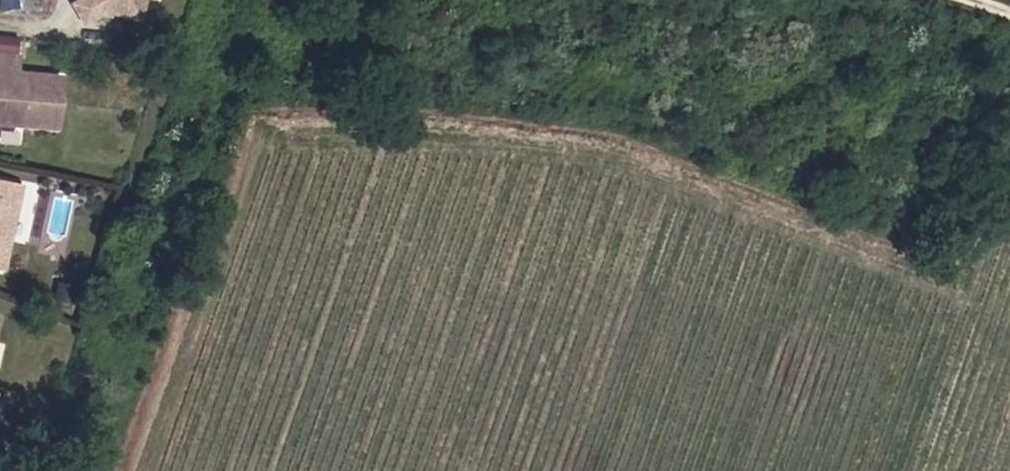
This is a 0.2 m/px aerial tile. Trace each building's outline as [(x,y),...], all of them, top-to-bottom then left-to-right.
[(71,4),(83,24),(108,9),(110,13),(131,18),(140,12),(143,0),(79,0),(71,4)] [(60,77),(16,73),(17,56),(0,55),(0,125),(55,129),(60,77)] [(19,186),(0,182),(0,270),(1,270),(19,186)] [(70,303),(73,289),(56,285),(54,299),(70,303)]
